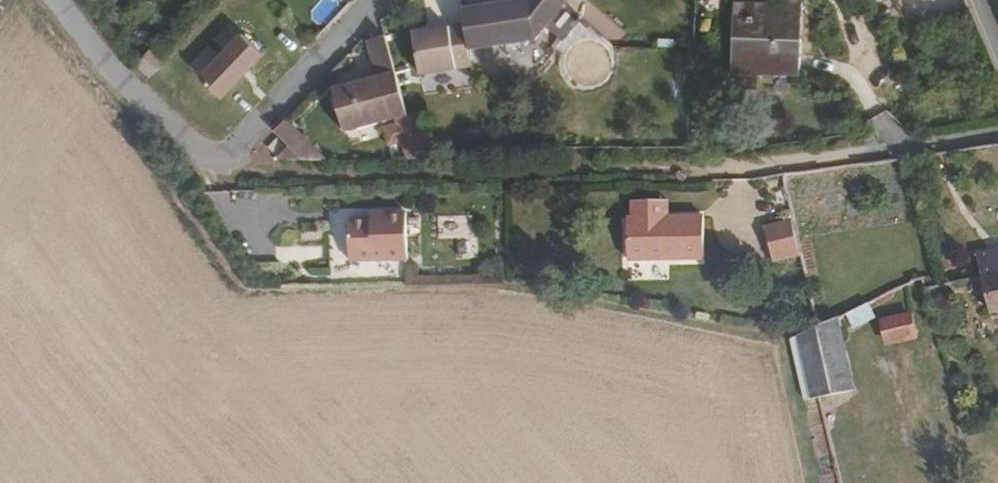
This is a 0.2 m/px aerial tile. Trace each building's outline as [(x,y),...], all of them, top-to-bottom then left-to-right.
[(561,3),(558,0),(525,0),(527,4),(497,12),(495,10),(494,6),(463,15),(466,26),(474,51),(536,34),(561,3)] [(525,0),(518,0),(494,6),(495,10),(497,12),(527,4),(525,0)] [(799,71),(800,9),(733,6),(731,69),(799,71)] [(480,67),(474,51),(466,26),(416,42),(427,83),(480,67)] [(223,96),(263,51),(240,30),(199,76),(223,96)] [(408,119),(398,80),(388,40),(370,45),(379,81),(334,93),(344,135),(395,123),(408,119)] [(326,162),(287,122),(275,134),(287,148),(289,149),(278,161),(326,162)] [(285,150),(273,140),(264,149),(275,160),(285,150)] [(278,161),(289,149),(287,148),(285,150),(275,160),(278,161)] [(704,260),(704,219),(669,219),(656,219),(656,203),(632,202),(632,219),(627,219),(627,261),(704,260)] [(669,219),(668,204),(667,203),(656,203),(656,219),(669,219)] [(406,259),(406,211),(383,211),(383,217),(371,217),(348,218),(349,260),(406,259)] [(799,257),(791,222),(764,228),(771,263),(799,257)] [(997,311),(997,250),(974,255),(977,270),(975,272),(969,272),(970,280),(979,278),(989,313),(997,311)] [(873,318),(866,304),(843,314),(851,328),(873,318)] [(913,338),(908,317),(881,322),(885,344),(913,338)] [(850,392),(835,318),(790,337),(804,401),(850,392)]
